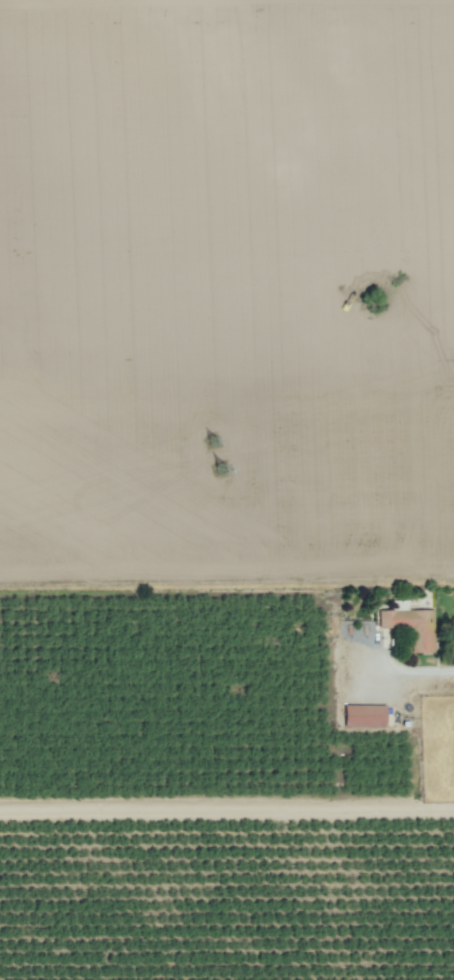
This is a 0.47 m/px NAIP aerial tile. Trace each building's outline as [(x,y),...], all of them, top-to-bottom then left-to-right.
[(432,609),(378,610),(378,630),(410,629),(410,653),(433,653),(432,609)] [(343,727),(385,726),(385,705),(343,705),(343,727)]
